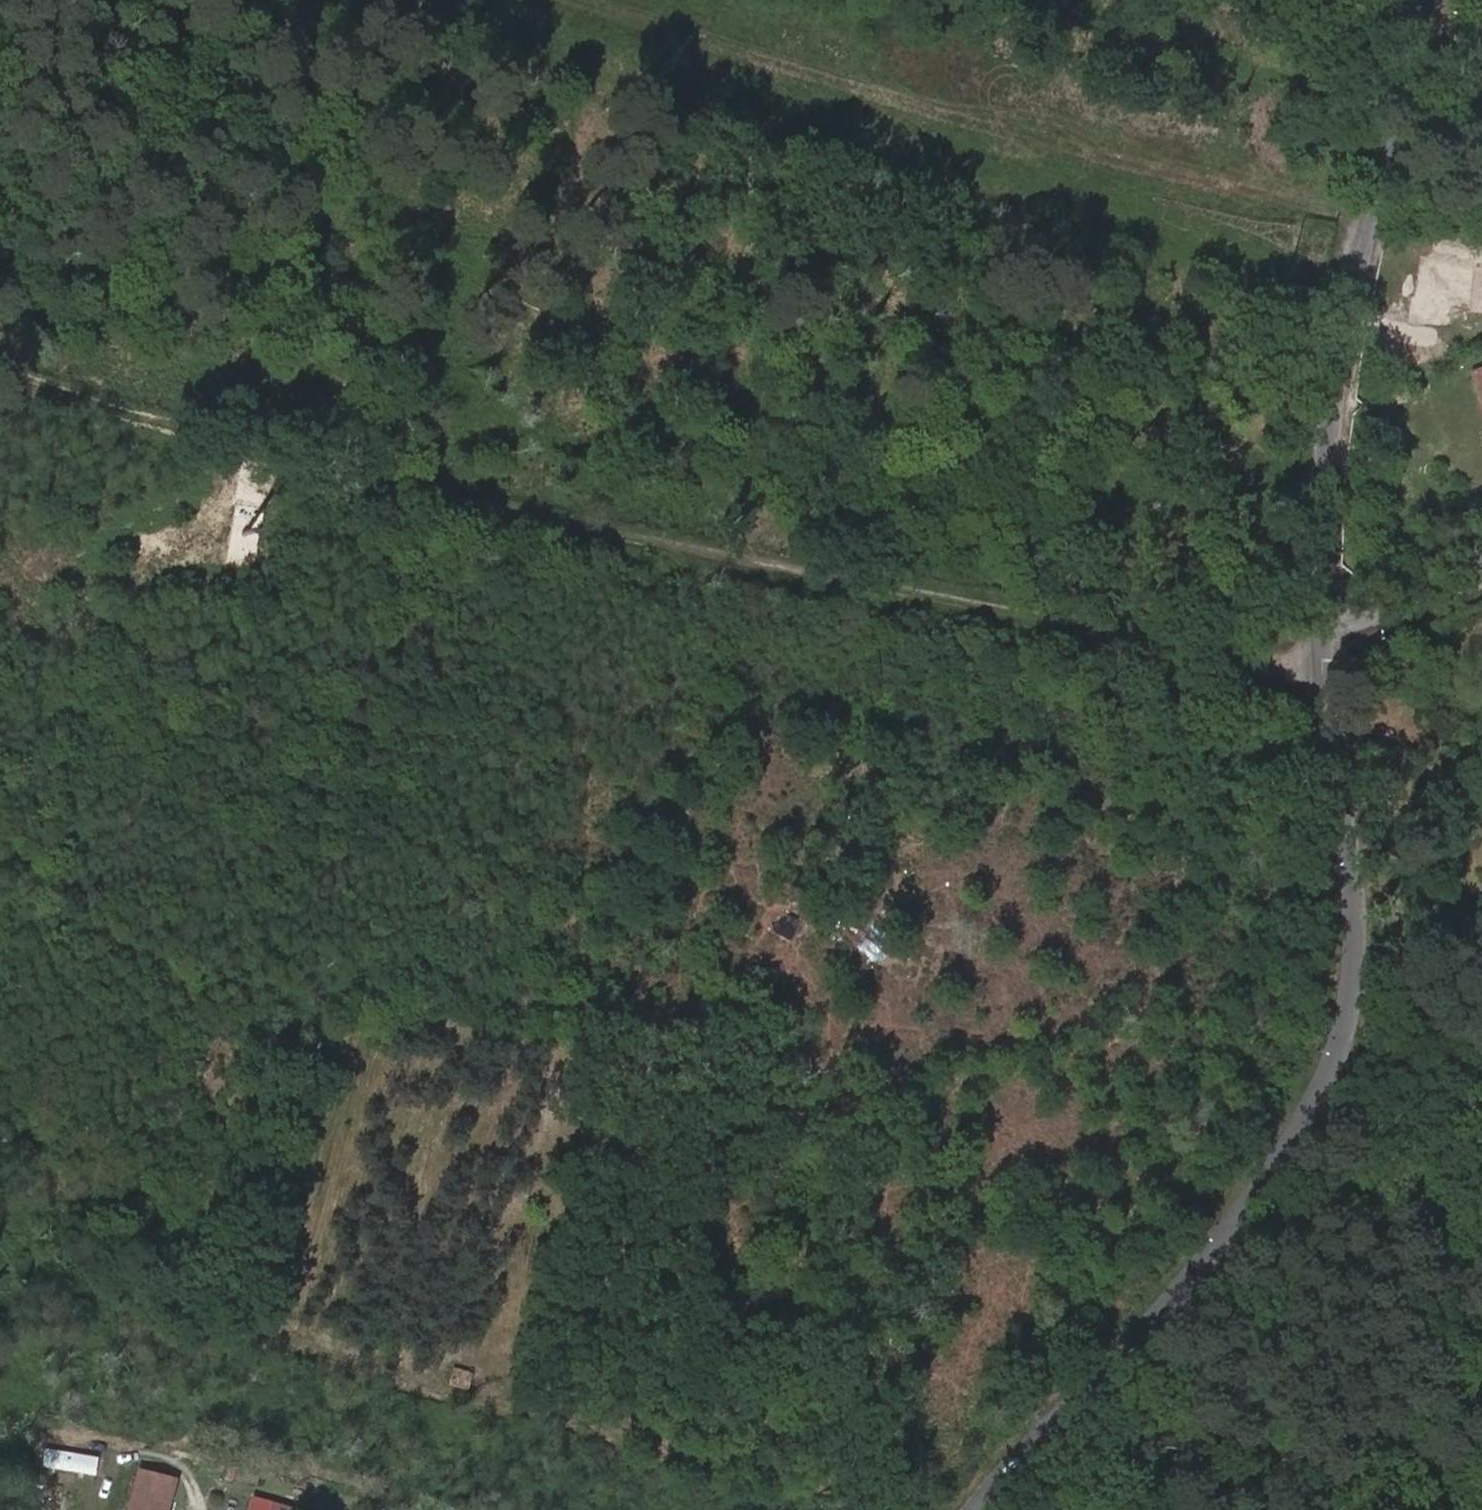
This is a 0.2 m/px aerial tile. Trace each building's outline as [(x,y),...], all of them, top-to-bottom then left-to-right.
[(471,1373),(458,1369),(456,1379),(468,1382),(471,1373)] [(42,1462),(99,1473),(103,1454),(45,1443),(42,1462)] [(575,1467),(578,1454),(564,1451),(561,1464),(575,1467)] [(190,1480),(144,1465),(130,1509),(180,1509),(190,1480)] [(280,1499),(253,1490),(247,1509),(276,1509),(280,1499)]
